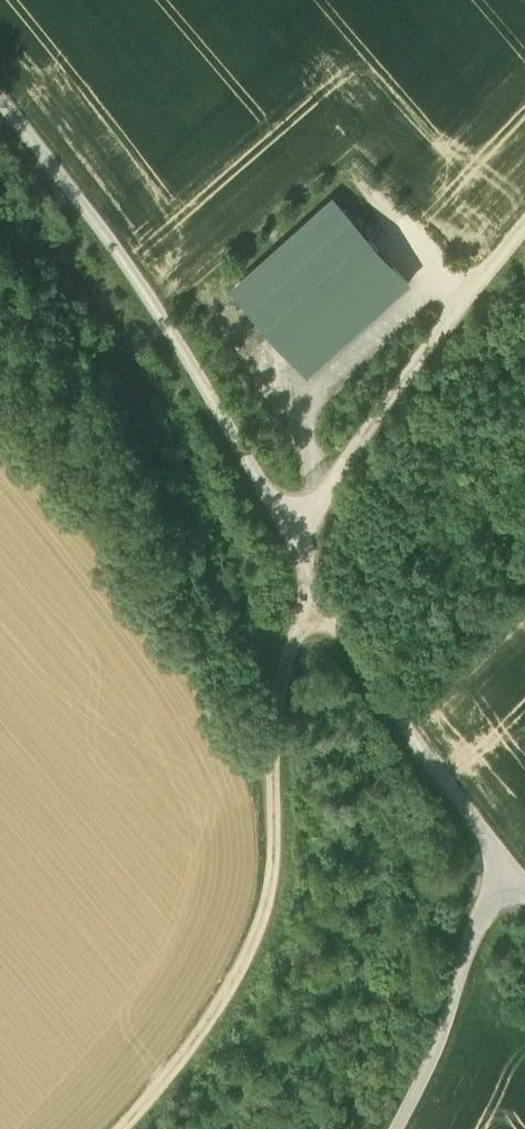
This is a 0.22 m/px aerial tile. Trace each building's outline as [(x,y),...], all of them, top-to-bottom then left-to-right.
[(333,202),(235,292),(310,374),(409,284),(333,202)]
